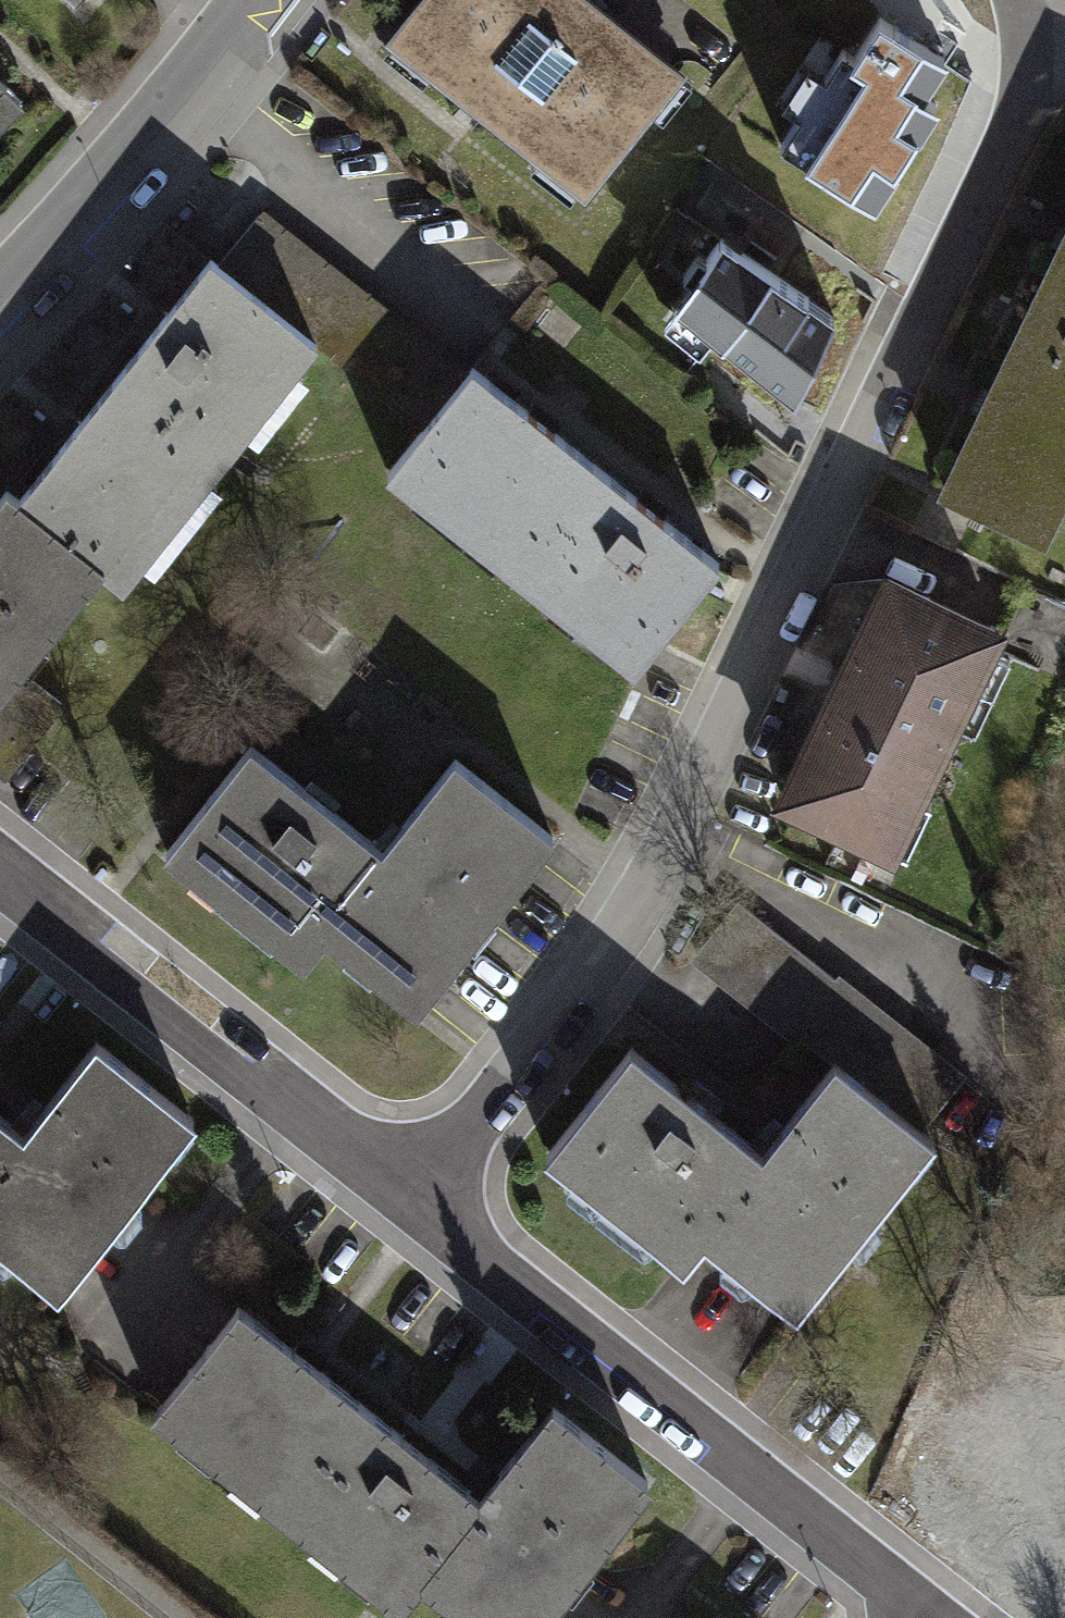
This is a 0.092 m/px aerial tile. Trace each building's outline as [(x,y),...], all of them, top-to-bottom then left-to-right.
[(389,41),(465,100),(473,107),(482,114),(579,191),(676,69),(664,59),(641,40),(617,22),(590,0),(422,0),(389,41)] [(943,57),(874,14),(848,55),(839,49),(822,76),(802,64),(778,102),(797,115),(777,147),(873,207),(937,105),(920,94),(943,57)] [(0,73),(0,113),(20,92),(0,73)] [(273,224),(260,214),(221,263),(320,342),(426,426),(466,377),(453,367),(427,346),(402,326),(376,306),(350,285),(325,265),(299,245),(273,224)] [(1061,234),(1055,247),(1021,319),(1064,339),(1064,227),(1061,234)] [(835,317),(719,237),(669,303),(719,341),(792,403),(835,317)] [(157,322),(120,369),(231,455),(240,444),(244,439),(320,342),(221,263),(210,255),(208,257),(157,322)] [(1021,319),(988,388),(980,403),(976,413),(942,485),(940,488),(991,512),(1041,536),(1064,486),(1064,339),(1021,319)] [(521,401),(475,365),(466,377),(426,426),(388,474),(529,586),(617,477),(544,420),(526,405),(521,401)] [(69,434),(19,498),(106,566),(130,585),(218,473),(222,467),(231,455),(120,369),(69,434)] [(652,506),(617,477),(529,586),(634,671),(722,562),(667,518),(652,506)] [(106,566),(19,498),(7,489),(0,498),(0,753),(13,763),(28,743),(61,701),(23,672),(106,566)] [(954,612),(886,580),(835,689),(783,798),(787,800),(891,849),(987,647),(994,631),(981,625),(954,612)] [(1026,587),(1020,600),(1008,626),(1002,639),(1045,659),(1064,667),(1064,666),(1064,605),(1026,587)] [(167,852),(306,961),(326,935),(324,933),(387,853),(384,851),(319,800),(306,789),(250,746),(167,852)] [(387,853),(324,933),(326,935),(390,985),(395,989),(419,1007),(554,835),(457,759),(404,826),(394,838),(384,851),(387,853)] [(737,902),(692,960),(704,970),(730,990),(755,1010),(780,1029),(793,1039),(797,1034),(811,1045),(830,1060),(922,1132),(929,1122),(962,1081),(968,1073),(952,1061),(920,1035),(887,1010),(855,985),(839,972),(834,979),(737,902)] [(99,1032),(42,1105),(33,1116),(25,1126),(31,1131),(0,1170),(0,1248),(62,1297),(72,1285),(92,1260),(111,1235),(131,1211),(141,1198),(206,1117),(99,1032)] [(678,1263),(682,1266),(702,1241),(699,1238),(761,1159),(757,1155),(696,1107),(682,1096),(626,1053),(544,1157),(678,1263)] [(761,1159),(699,1238),(702,1241),(725,1258),(747,1275),(769,1292),(791,1309),(800,1316),(936,1141),(922,1132),(830,1060),(769,1139),(757,1155),(761,1159)] [(31,1131),(25,1126),(0,1106),(0,1170),(31,1131)] [(303,1350),(244,1303),(239,1310),(223,1331),(201,1358),(179,1385),(158,1412),(293,1519),(379,1410),(312,1357),(303,1350)] [(561,1406),(506,1476),(499,1484),(489,1497),(423,1580),(471,1617),(550,1617),(567,1597),(587,1573),(596,1561),(658,1483),(561,1406)] [(420,1442),(379,1410),(293,1519),(402,1606),(423,1580),(489,1497),(420,1442)]
